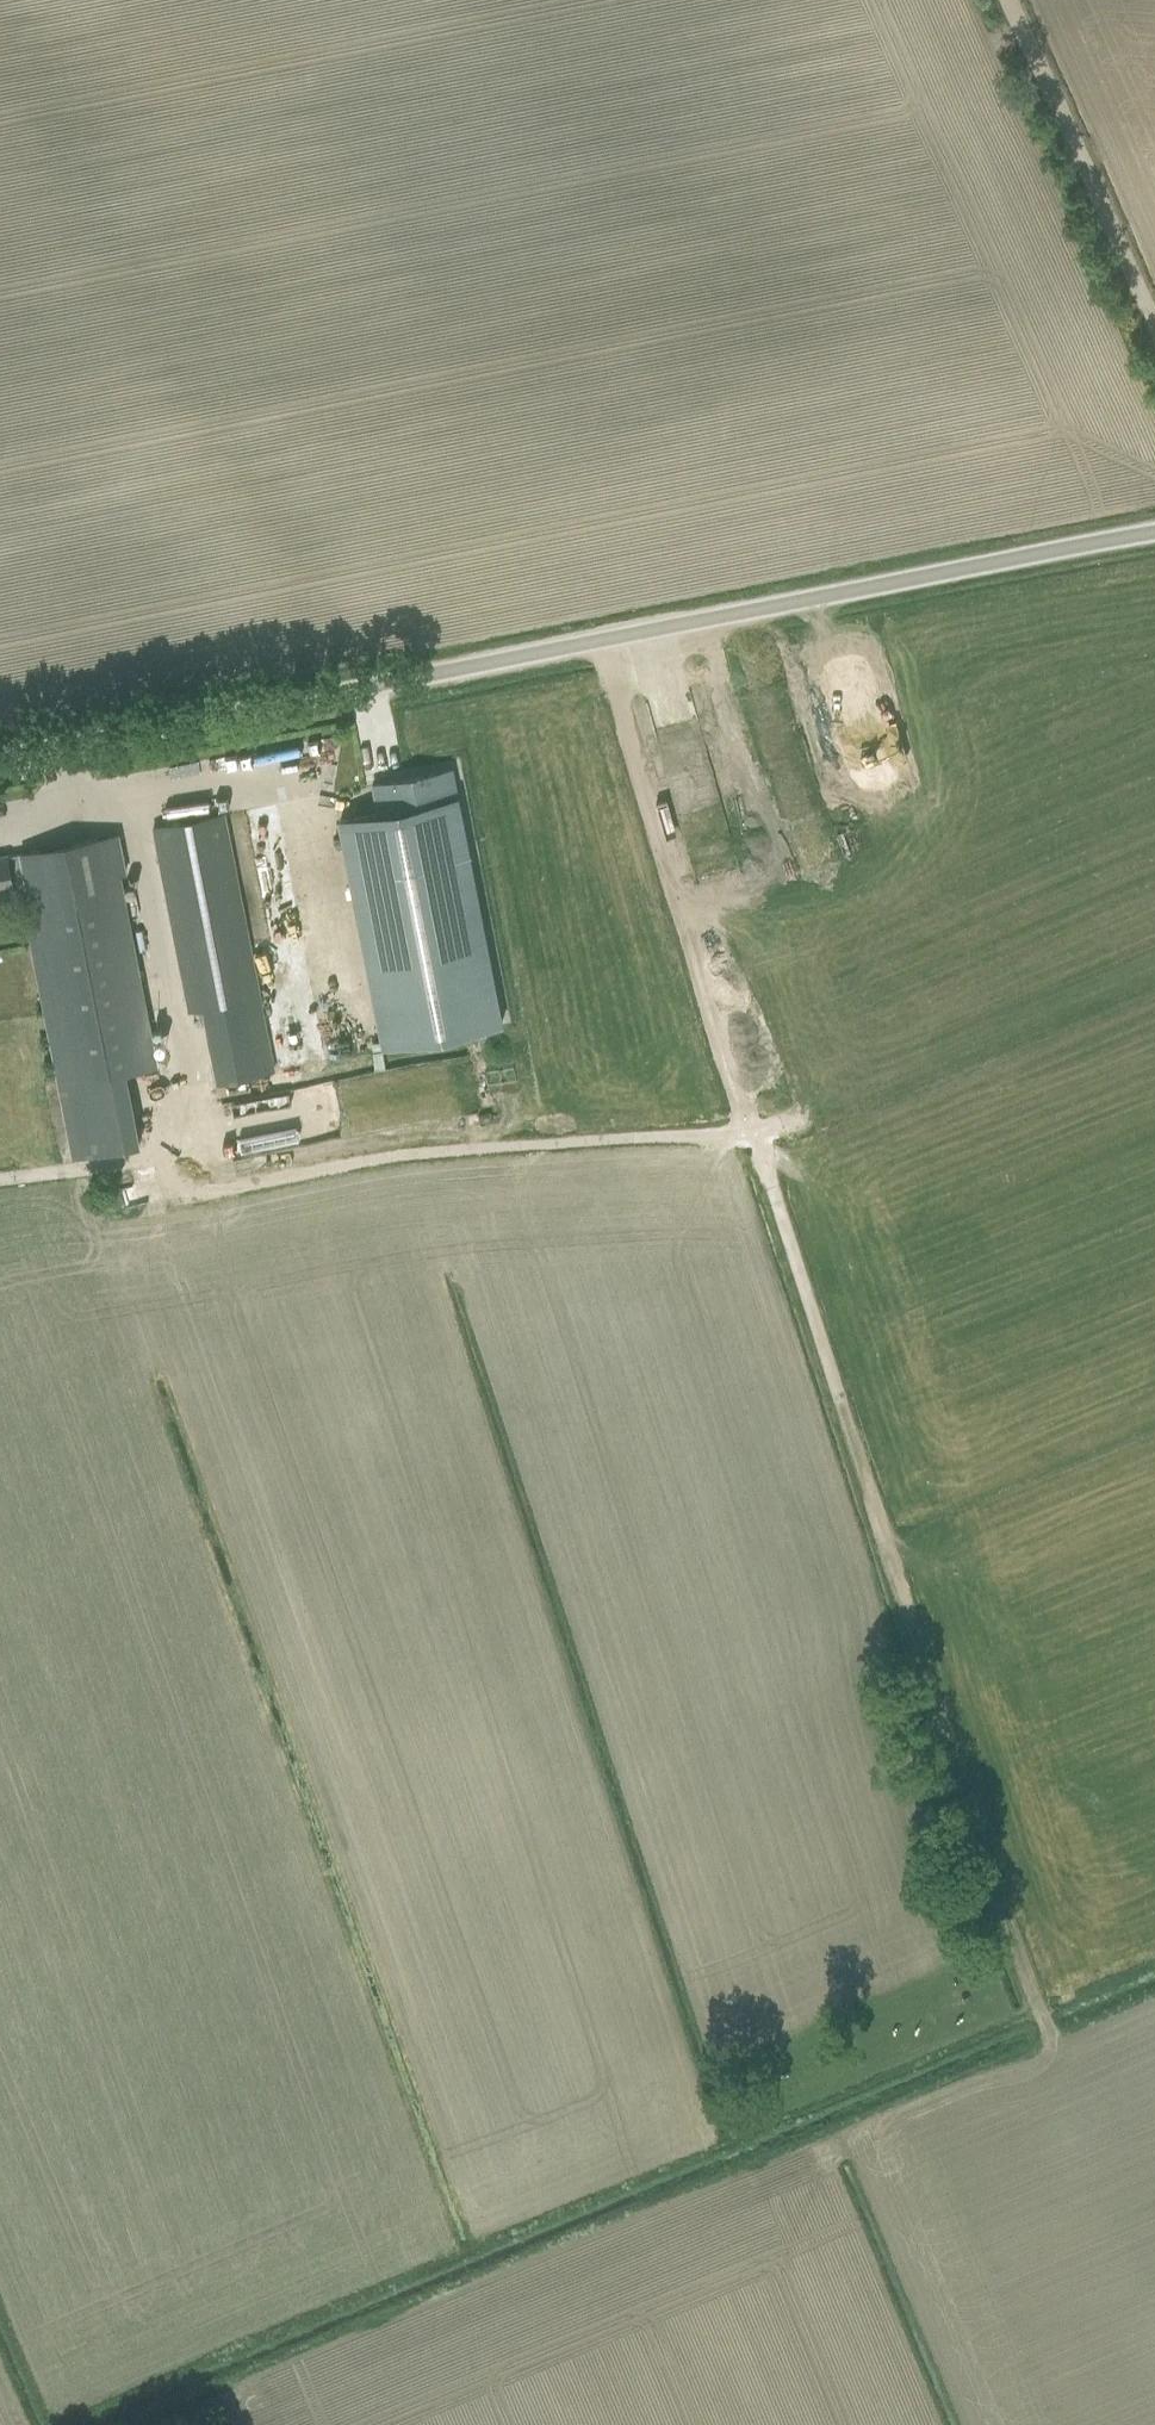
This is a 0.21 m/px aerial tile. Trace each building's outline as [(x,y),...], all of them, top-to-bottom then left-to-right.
[(452,769),(374,784),(379,811),(341,818),(362,925),(478,902),(452,769)] [(200,1009),(215,1084),(276,1072),(225,813),(154,827),(190,1011),(200,1009)] [(16,899),(14,887),(28,884),(67,1083),(81,1156),(140,1144),(126,1072),(157,1066),(117,859),(112,835),(0,857),(0,902),(16,899)]
